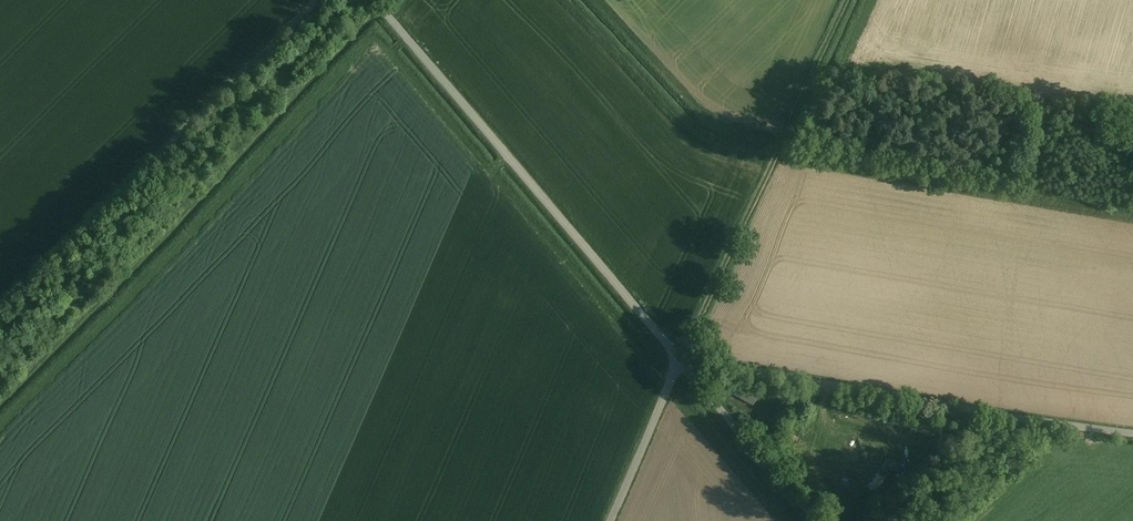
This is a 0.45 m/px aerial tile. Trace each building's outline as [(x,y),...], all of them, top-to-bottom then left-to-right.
[(740,385),(733,395),(752,406),(758,396),(740,385)] [(811,392),(806,390),(801,403),(806,405),(811,392)]
